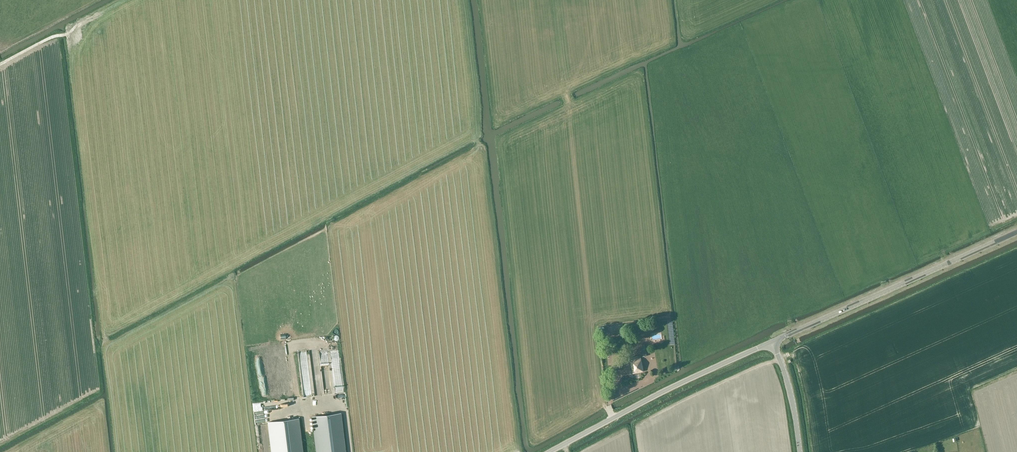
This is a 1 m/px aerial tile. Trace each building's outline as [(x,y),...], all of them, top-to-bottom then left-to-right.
[(612,334),(622,332),(621,324),(611,326),(612,334)] [(636,372),(643,371),(640,355),(630,357),(633,373),(634,373),(636,373),(636,372)] [(598,411),(593,408),(588,418),(595,421),(601,410),(599,409),(598,411)] [(340,413),(312,416),(316,451),(345,451),(340,413)] [(268,421),(272,451),(302,451),(298,418),(268,421)]
